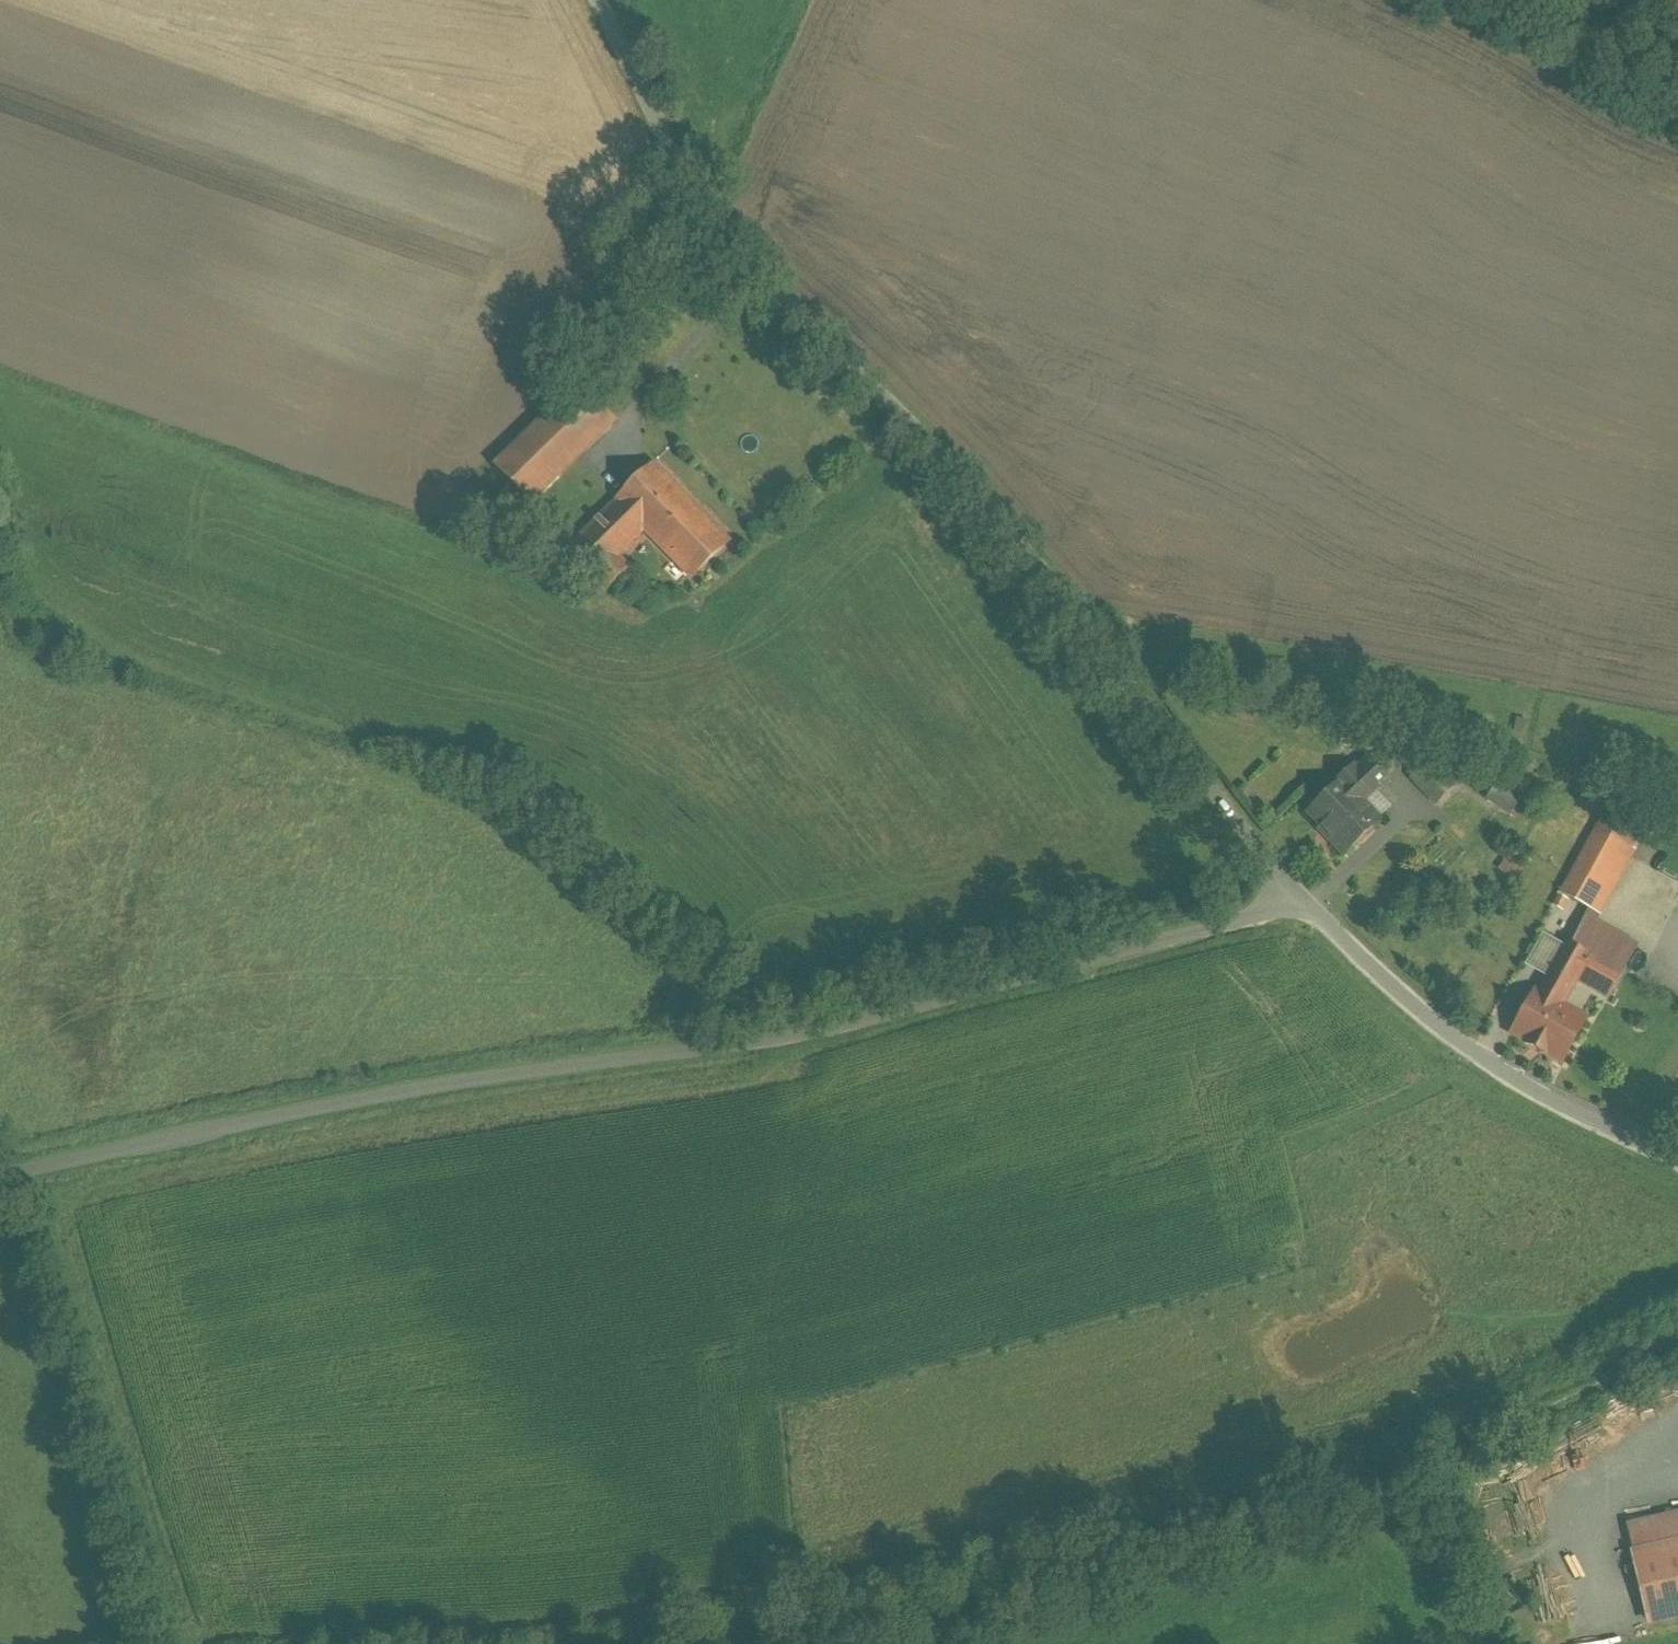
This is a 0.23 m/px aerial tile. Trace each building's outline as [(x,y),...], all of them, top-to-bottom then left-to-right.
[(534,491),(613,407),(573,369),(494,453),(534,491)] [(731,526),(655,442),(613,479),(619,486),(582,520),(609,551),(647,517),(689,563),(731,526)] [(1406,771),(1362,730),(1301,796),(1344,837),(1406,771)] [(1488,793),(1511,806),(1526,780),(1503,767),(1488,793)] [(1644,816),(1607,799),(1572,871),(1608,889),(1644,816)] [(1624,914),(1585,893),(1537,984),(1576,1004),(1624,914)] [(1583,1014),(1537,988),(1518,1021),(1565,1047),(1583,1014)] [(1633,1555),(1649,1624),(1677,1617),(1677,1544),(1633,1555)]
